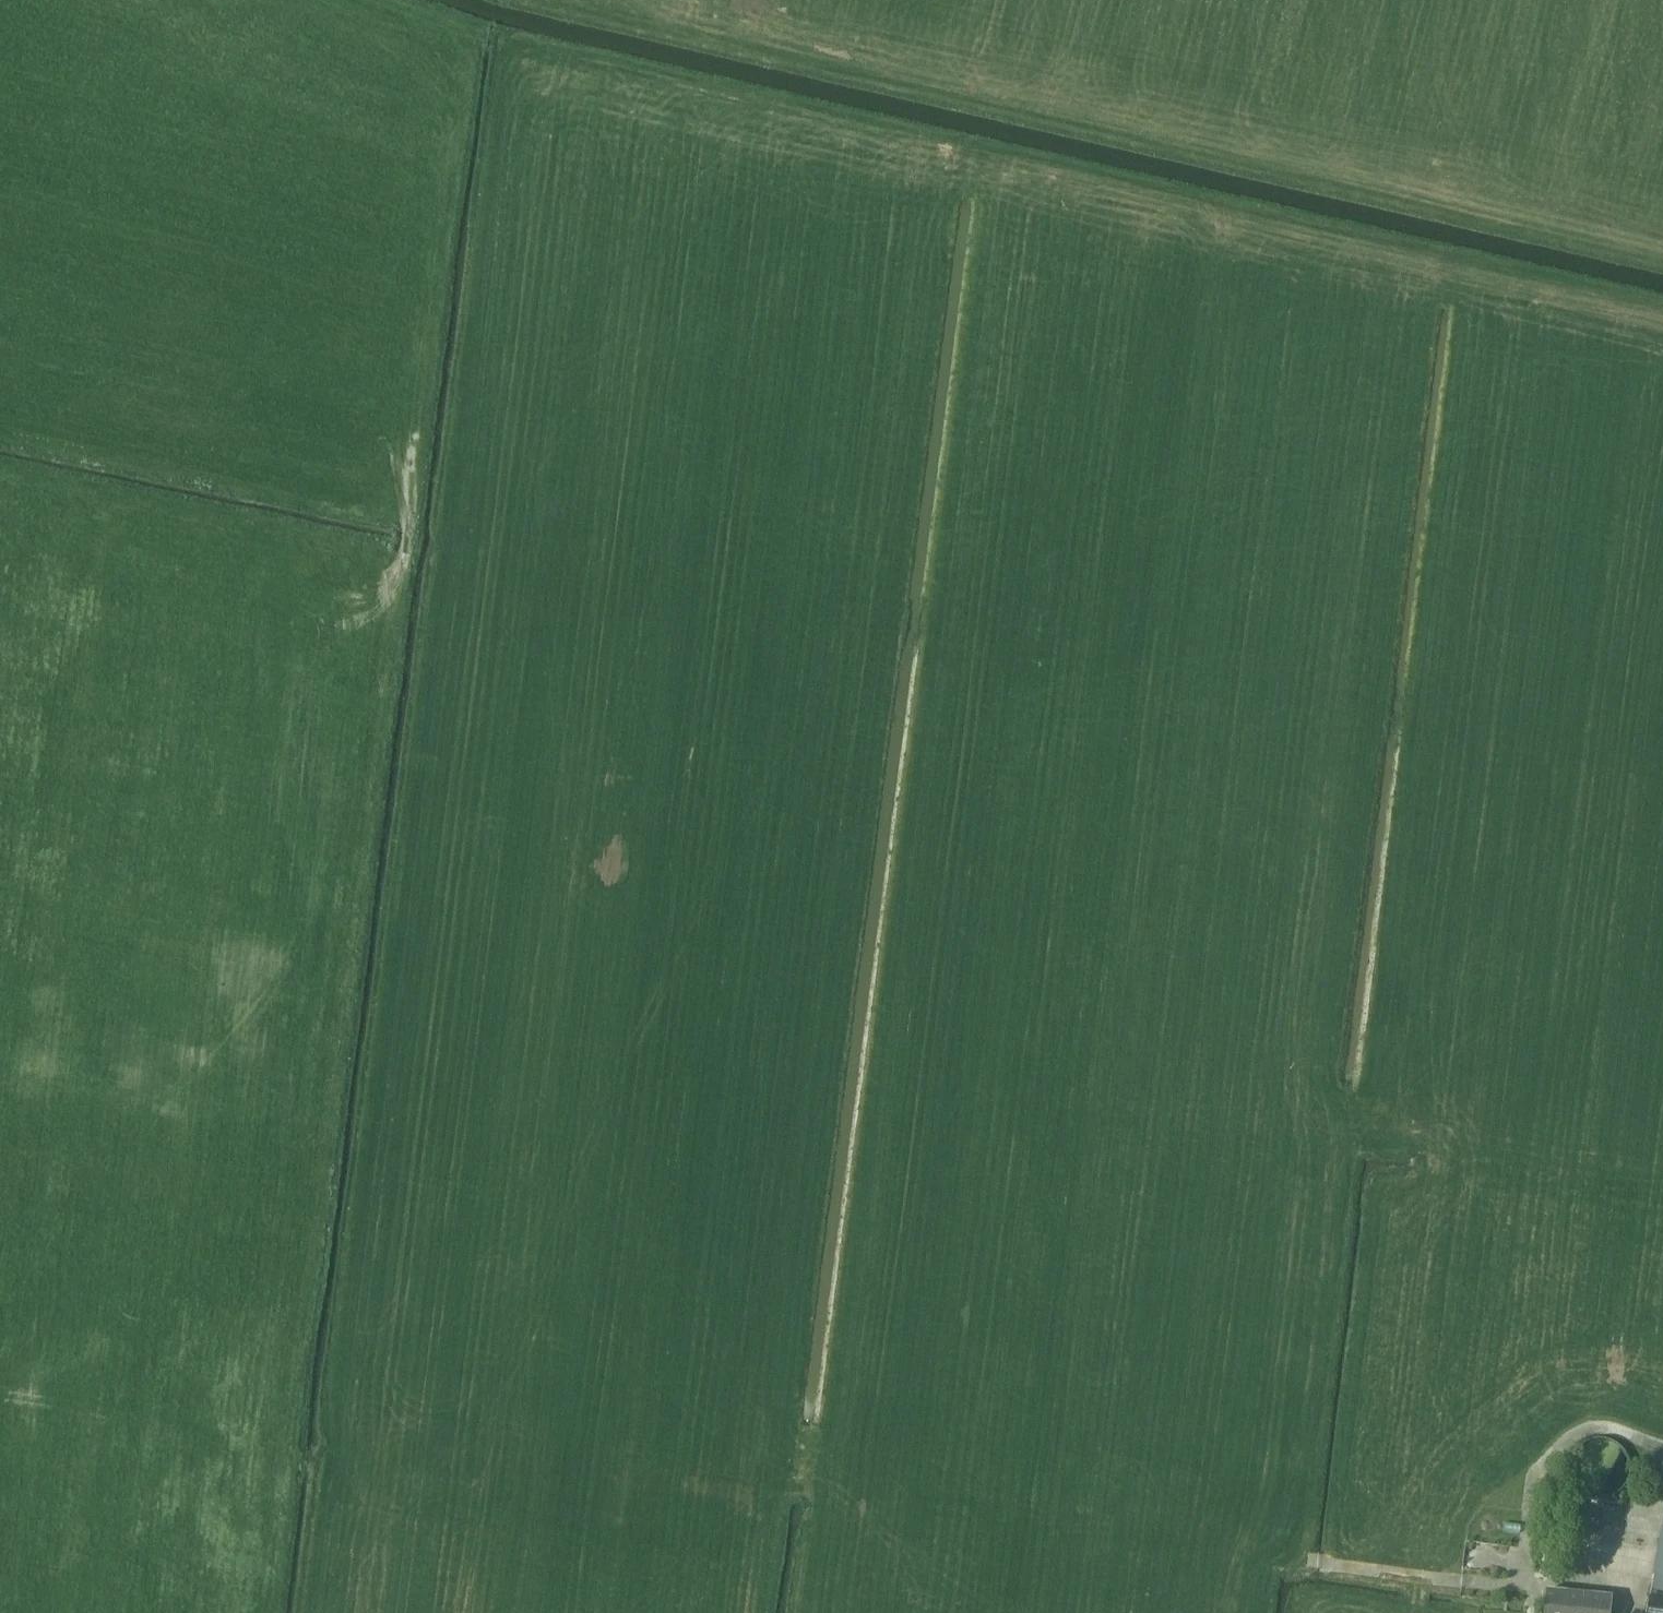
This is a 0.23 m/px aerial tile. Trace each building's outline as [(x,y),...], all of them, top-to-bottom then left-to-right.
[(1645,1612),(1662,1612),(1662,1595),(1654,1593),(1654,1590),(1662,1591),(1662,1519),(1645,1612)] [(1612,1597),(1546,1590),(1543,1612),(1610,1612),(1612,1597)]
